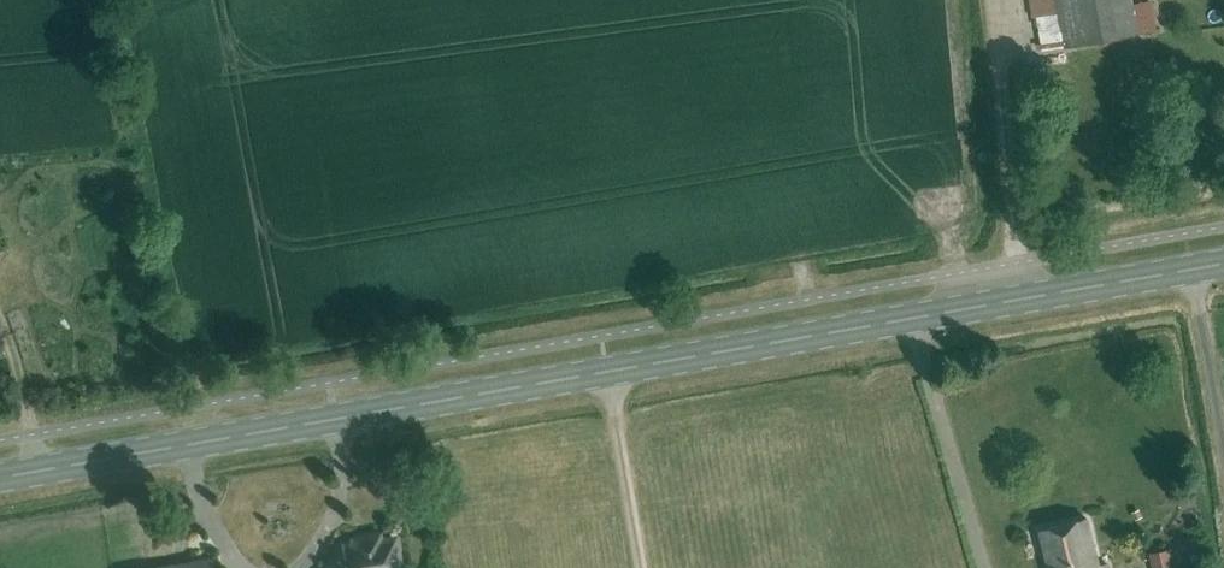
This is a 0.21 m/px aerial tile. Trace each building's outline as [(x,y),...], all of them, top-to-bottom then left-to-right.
[(1133,0),(1058,0),(1059,7),(1037,12),(1044,50),(1157,29),(1152,1),(1134,4),(1133,0)] [(1087,518),(1041,529),(1051,567),(1108,567),(1107,564),(1099,566),(1087,518)] [(378,536),(354,540),(355,545),(349,546),(346,550),(342,547),(328,566),(330,567),(399,567),(395,539),(379,541),(378,536)] [(210,558),(146,567),(212,567),(210,558)]
